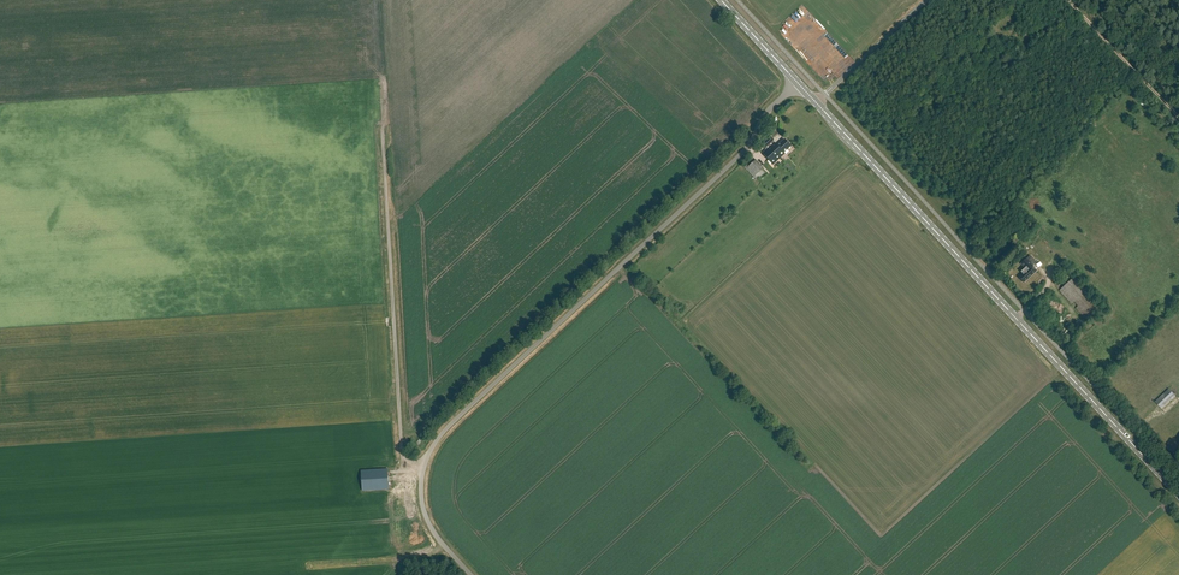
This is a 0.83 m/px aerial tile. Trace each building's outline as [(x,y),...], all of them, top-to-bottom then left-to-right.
[(777,146),(783,153),(791,146),(785,139),(777,146)] [(783,153),(777,146),(774,143),(763,153),(773,165),(784,154),(783,153)] [(754,161),(751,158),(742,166),(756,181),(765,173),(762,170),(763,168),(756,160),(754,161)] [(1024,283),(1037,270),(1032,266),(1036,262),(1030,256),(1021,264),(1026,270),(1019,278),(1024,283)] [(1102,308),(1074,277),(1059,291),(1071,304),(1073,302),(1077,306),(1075,309),(1088,322),(1102,308)] [(1178,401),(1169,389),(1155,401),(1159,406),(1164,402),(1170,409),(1178,401)] [(362,491),(389,489),(387,469),(361,471),(362,491)]
